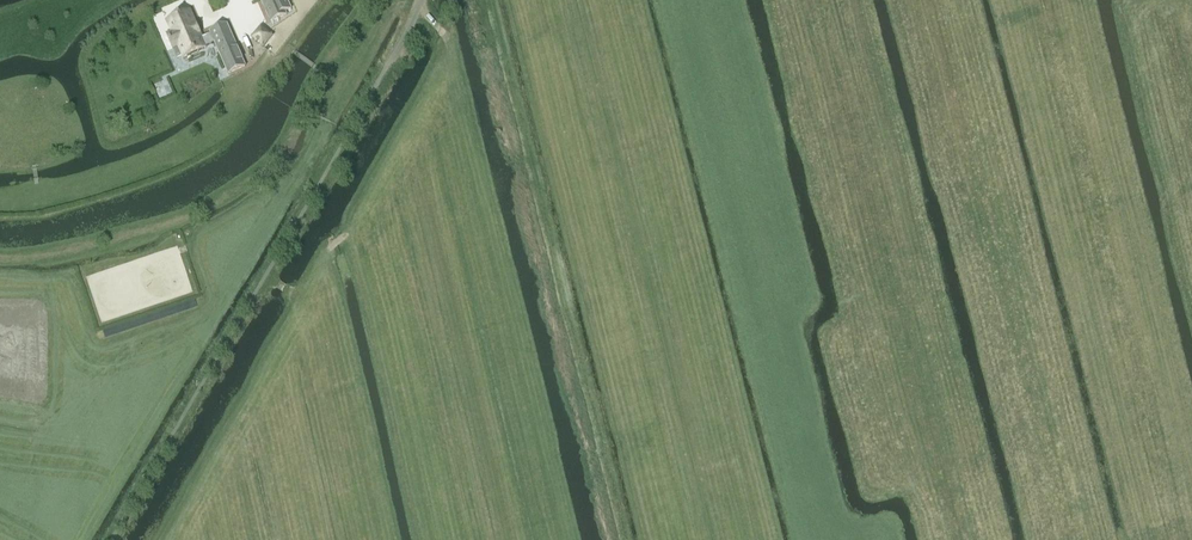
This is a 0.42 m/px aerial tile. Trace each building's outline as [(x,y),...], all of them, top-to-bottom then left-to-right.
[(261,1),(270,23),(287,16),(286,12),(291,10),(287,0),(264,0),(261,1)] [(189,12),(166,22),(170,33),(171,34),(168,35),(166,36),(172,50),(178,47),(183,59),(206,49),(205,46),(214,42),(228,75),(246,67),(227,25),(209,33),(210,35),(202,38),(190,11),(189,12)] [(261,27),(252,39),(263,48),(268,42),(272,37),(268,33),(261,27)]
